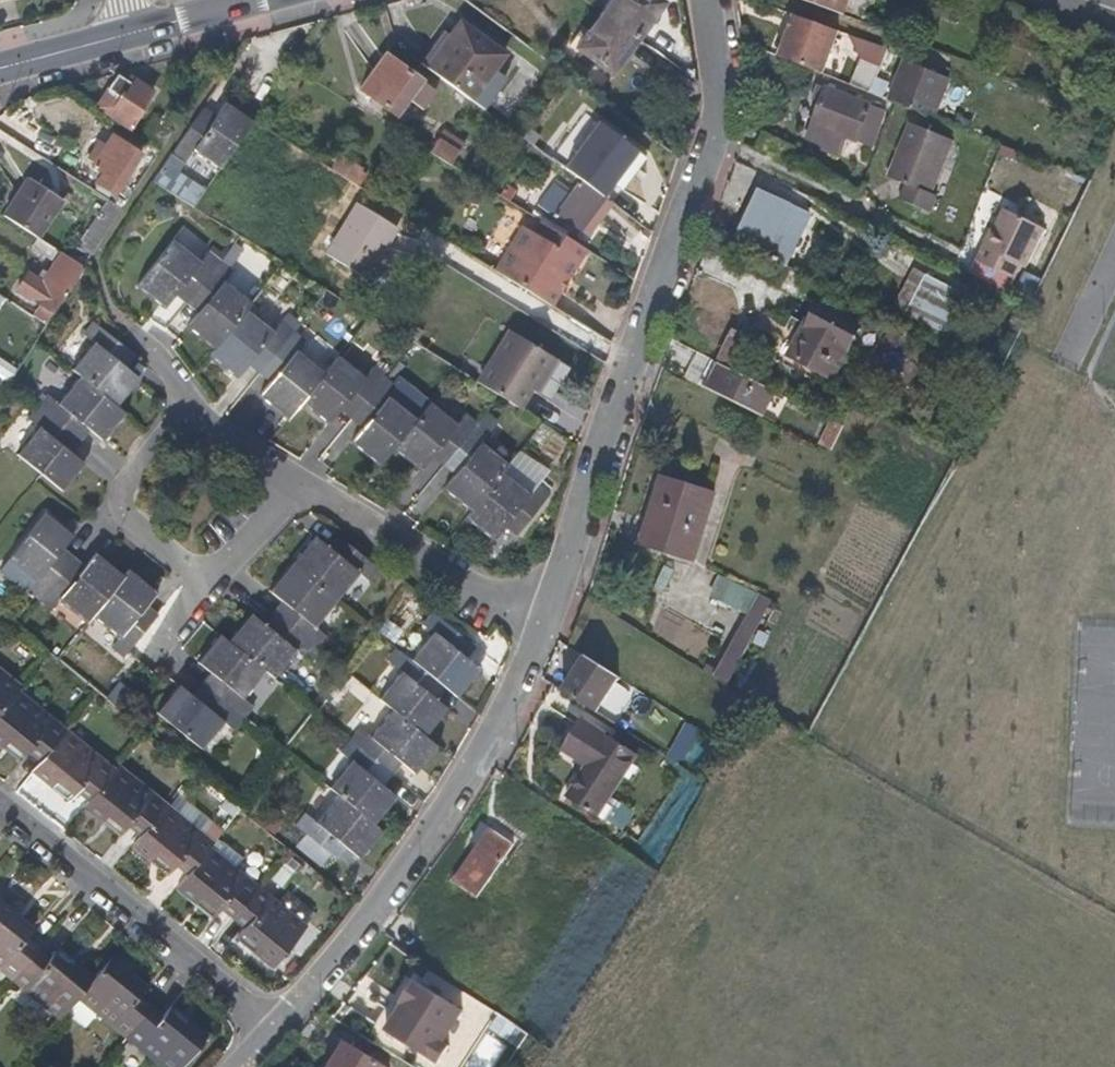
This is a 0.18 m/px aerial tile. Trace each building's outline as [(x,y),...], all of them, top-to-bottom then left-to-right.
[(657,0),(604,0),(589,22),(574,42),(609,68),(640,24),(657,0)] [(847,0),(802,0),(801,2),(841,17),(847,0)] [(818,76),(833,34),(789,17),(775,58),(818,76)] [(481,80),(501,53),(472,32),(458,22),(440,45),(425,67),(467,99),(481,80)] [(425,67),(440,45),(435,40),(419,63),(425,67)] [(218,58),(228,42),(208,48),(207,48),(209,60),(218,58)] [(400,102),(417,78),(383,53),(359,88),(370,96),(379,103),(392,113),(395,109),(400,102)] [(867,95),(877,67),(856,59),(847,87),(867,95)] [(886,103),(900,63),(892,60),(877,99),(886,103)] [(927,119),(942,79),(900,63),(886,103),(891,105),(927,119)] [(127,127),(145,100),(150,91),(133,80),(130,84),(117,75),(97,106),(111,116),(127,127)] [(853,143),(860,121),(865,106),(815,86),(809,101),(816,103),(802,140),(817,146),(817,150),(829,155),(836,137),(853,143)] [(376,109),(379,103),(370,96),(366,102),(376,109)] [(217,168),(239,136),(250,120),(221,102),(212,117),(205,129),(194,121),(174,154),(186,162),(192,152),(205,161),(217,168)] [(400,113),(405,106),(400,102),(395,109),(400,113)] [(205,129),(212,117),(202,110),(194,121),(205,129)] [(867,148),(875,126),(860,121),(853,143),(867,148)] [(614,177),(636,148),(604,123),(585,148),(567,172),(580,181),(600,196),(614,177)] [(932,200),(942,170),(953,143),(905,126),(884,182),(904,190),(899,205),(932,218),(937,202),(932,200)] [(117,185),(139,152),(128,145),(112,135),(105,144),(99,140),(88,156),(95,162),(91,167),(104,176),(117,185)] [(447,163),(455,152),(433,138),(425,150),(447,163)] [(112,193),(117,185),(104,176),(99,183),(112,193)] [(600,196),(580,181),(570,196),(556,187),(541,208),(556,218),(559,213),(576,226),(585,232),(606,200),(600,196)] [(56,203),(48,197),(52,191),(43,185),(39,192),(29,185),(10,213),(21,220),(38,231),(50,212),(53,209),(56,203)] [(120,207),(126,197),(119,191),(112,202),(120,207)] [(781,265),(805,216),(756,193),(733,241),(781,265)] [(99,240),(112,219),(120,207),(112,202),(108,200),(95,220),(88,231),(99,240)] [(1021,269),(1038,229),(998,212),(981,251),(984,253),(979,267),(1012,281),(1017,268),(1021,269)] [(576,226),(559,213),(556,218),(574,231),(576,226)] [(550,296),(576,257),(581,261),(588,249),(568,237),(537,218),(530,228),(520,222),(508,241),(492,268),(547,302),(550,296)] [(61,252),(37,236),(30,245),(54,262),(61,252)] [(197,275),(212,257),(200,248),(194,257),(167,236),(145,263),(131,280),(159,302),(171,287),(180,276),(190,285),(197,275)] [(51,312),(65,291),(82,265),(61,252),(54,262),(47,274),(38,268),(31,277),(27,274),(16,291),(30,299),(41,305),(44,307),(51,312)] [(243,295),(217,275),(224,267),(212,257),(197,275),(190,285),(200,294),(192,304),(180,319),(207,342),(237,304),(243,295)] [(553,306),(574,270),(581,261),(576,257),(550,296),(547,302),(553,306)] [(190,285),(180,276),(171,287),(181,296),(190,285)] [(922,338),(946,289),(924,277),(899,327),(922,338)] [(200,294),(190,285),(181,296),(192,304),(200,294)] [(831,379),(858,324),(815,303),(803,326),(788,319),(768,360),(814,383),(819,374),(831,379)] [(262,355),(284,326),(271,316),(265,324),(260,321),(237,304),(207,342),(202,349),(230,370),(241,357),(250,345),(262,355)] [(44,323),(51,312),(44,307),(36,318),(44,323)] [(120,367),(111,359),(119,348),(105,336),(89,322),(79,334),(89,342),(77,357),(67,369),(75,375),(90,388),(108,403),(112,406),(134,378),(120,367)] [(292,393),(314,365),(303,357),(289,346),(296,336),(284,326),(262,355),(273,364),(263,375),(253,389),(279,410),(292,393)] [(525,387),(546,353),(505,326),(489,350),(472,379),(487,388),(497,395),(511,404),(514,405),(525,387)] [(732,367),(740,350),(722,340),(713,356),(732,367)] [(262,355),(250,345),(241,357),(253,366),(262,355)] [(120,367),(129,355),(119,348),(111,359),(120,367)] [(350,399),(373,370),(361,361),(354,371),(340,360),(326,349),(314,365),(292,393),(319,415),(330,400),(338,389),(350,399)] [(543,398),(563,365),(546,353),(525,387),(543,398)] [(263,375),(273,364),(262,355),(253,366),(263,375)] [(770,392),(703,359),(692,383),(758,417),(770,392)] [(384,442),(407,413),(378,391),(387,380),(373,370),(350,399),(363,409),(355,420),(343,435),(370,459),(384,442)] [(108,403),(90,388),(75,375),(61,393),(54,402),(43,394),(34,405),(38,409),(56,424),(64,432),(74,420),(84,429),(98,440),(120,413),(112,406),(108,403)] [(342,410),(350,399),(338,389),(330,400),(342,410)] [(443,446),(466,416),(454,407),(445,418),(427,404),(419,397),(412,405),(407,413),(384,442),(411,464),(421,451),(430,440),(441,449),(443,446)] [(355,420),(363,409),(350,399),(342,410),(355,420)] [(65,452),(55,443),(64,432),(56,424),(38,409),(34,405),(24,418),(34,427),(21,442),(13,453),(27,465),(45,479),(57,489),(78,463),(65,452)] [(491,467),(497,459),(485,450),(470,438),(479,426),(466,416),(443,446),(441,449),(453,458),(444,470),(434,483),(461,505),(488,471),(491,467)] [(84,429),(74,420),(64,432),(75,440),(84,429)] [(828,452),(834,440),(840,427),(833,423),(827,421),(816,446),(828,452)] [(65,452),(75,440),(64,432),(55,443),(65,452)] [(432,460),(441,449),(430,440),(421,451),(432,460)] [(444,470),(453,458),(441,449),(432,460),(444,470)] [(522,509),(540,486),(528,476),(519,488),(512,483),(491,467),(488,471),(461,505),(456,512),(470,523),(476,528),(484,534),(496,520),(504,508),(515,518),(522,509)] [(693,554),(709,494),(656,478),(642,530),(637,546),(691,561),(693,554)] [(507,528),(515,518),(504,508),(496,520),(507,528)] [(65,568),(54,559),(63,548),(74,534),(47,512),(25,538),(11,557),(36,579),(28,590),(39,599),(48,588),(65,568)] [(370,568),(356,556),(347,549),(339,559),(329,551),(315,539),(292,567),(302,576),(318,589),(335,604),(335,603),(357,577),(368,586),(378,574),(370,568)] [(339,559),(347,549),(336,541),(329,551),(339,559)] [(65,568),(74,557),(63,548),(54,559),(65,568)] [(116,585),(124,576),(110,564),(97,554),(86,567),(77,578),(65,568),(48,588),(39,599),(52,609),(60,599),(87,621),(93,614),(116,585)] [(77,578),(86,567),(77,560),(74,557),(65,568),(77,578)] [(335,604),(318,589),(302,576),(292,567),(270,594),(284,605),(286,607),(294,614),(285,626),(309,645),(313,649),(323,637),(313,630),(323,617),(335,604)] [(662,593),(671,572),(661,568),(653,589),(662,593)] [(147,605),(157,593),(142,580),(129,569),(124,576),(116,585),(93,614),(103,623),(109,628),(119,636),(111,645),(123,655),(130,647),(139,635),(148,625),(138,616),(147,605)] [(724,688),(769,601),(750,592),(716,579),(710,597),(747,613),(716,675),(707,671),(705,676),(715,683),(724,688)] [(148,625),(157,614),(147,605),(138,616),(148,625)] [(285,626),(294,614),(286,607),(284,605),(275,617),(285,626)] [(309,645),(285,626),(277,636),(266,627),(252,615),(243,627),(232,638),(228,644),(229,644),(255,666),(265,674),(272,680),(283,666),(295,653),(304,660),(313,649),(309,645)] [(285,626),(275,617),(266,627),(277,636),(285,626)] [(461,662),(451,654),(460,643),(446,632),(429,618),(420,630),(431,639),(423,648),(413,660),(409,666),(427,681),(437,689),(452,702),(460,693),(469,682),(475,674),(468,668),(461,662)] [(255,666),(229,644),(228,644),(219,636),(204,655),(197,664),(210,675),(211,675),(222,684),(211,697),(243,724),(250,715),(254,711),(246,704),(242,702),(248,695),(256,685),(265,674),(255,666)] [(461,662),(469,651),(460,643),(451,654),(461,662)] [(419,691),(427,681),(409,666),(399,657),(390,668),(399,676),(387,690),(377,703),(389,713),(403,725),(421,739),(431,726),(444,711),(429,699),(419,691)] [(594,714),(615,680),(581,658),(561,693),(594,714)] [(0,669),(0,705),(13,690),(18,684),(0,669)] [(211,697),(222,684),(211,675),(210,677),(200,688),(211,697)] [(437,689),(427,681),(419,691),(429,699),(433,694),(437,689)] [(201,709),(211,697),(200,688),(190,700),(201,709)] [(243,724),(211,697),(201,709),(190,700),(177,689),(170,698),(155,716),(165,724),(181,738),(200,753),(207,744),(221,727),(229,733),(233,736),(243,724)] [(13,690),(0,705),(0,743),(4,737),(21,752),(25,748),(38,759),(62,729),(13,690)] [(421,739),(403,725),(389,713),(367,739),(358,730),(347,743),(360,754),(376,767),(386,755),(397,764),(411,777),(434,750),(421,739)] [(596,815),(634,754),(579,719),(560,751),(584,767),(566,796),(596,815)] [(109,769),(85,749),(62,729),(38,759),(30,768),(47,782),(50,776),(68,791),(72,786),(85,798),(109,769)] [(4,737),(0,743),(17,757),(21,752),(4,737)] [(377,788),(366,779),(376,767),(360,754),(347,743),(337,755),(347,763),(333,779),(323,791),(332,798),(369,828),(381,813),(392,800),(377,788)] [(387,777),(397,764),(386,755),(376,767),(387,777)] [(161,804),(114,764),(109,769),(85,798),(81,803),(99,818),(104,813),(121,827),(124,822),(137,832),(161,804)] [(377,788),(387,777),(376,767),(366,779),(377,788)] [(68,791),(50,776),(47,782),(64,796),(68,791)] [(369,828),(332,798),(329,802),(320,813),(311,823),(300,815),(290,827),(302,836),(319,849),(320,851),(329,840),(341,850),(355,862),(367,847),(377,835),(369,828)] [(209,843),(175,815),(161,804),(137,832),(129,843),(147,858),(152,852),(169,866),(172,862),(185,872),(204,849),(209,843)] [(121,827),(104,813),(99,818),(116,832),(121,827)] [(507,867),(525,839),(517,834),(512,842),(489,827),(487,829),(481,826),(472,841),(476,844),(475,849),(461,871),(485,887),(501,863),(507,867)] [(333,861),(341,850),(329,840),(320,851),(333,861)] [(253,889),(225,866),(204,849),(185,872),(173,886),(194,903),(198,898),(213,911),(217,907),(230,917),(253,889)] [(169,866),(152,852),(147,858),(164,872),(169,866)] [(478,899),(485,887),(461,871),(453,884),(478,899)] [(470,910),(478,899),(453,884),(447,895),(470,910)] [(299,927),(253,889),(230,917),(242,928),(239,932),(256,946),(252,951),(269,965),(299,927)] [(213,911),(198,898),(194,903),(209,916),(213,911)] [(32,945),(19,935),(23,931),(6,917),(10,911),(0,903),(0,968),(8,974),(32,945)] [(28,926),(10,911),(6,917),(23,931),(28,926)] [(256,946),(239,932),(235,938),(252,951),(256,946)] [(73,992),(87,975),(69,960),(65,965),(47,951),(44,955),(32,945),(8,974),(56,1013),(73,992)] [(69,960),(52,946),(47,951),(65,965),(69,960)] [(133,995),(137,991),(119,977),(123,971),(103,955),(87,975),(73,992),(98,1013),(122,1032),(145,1004),(133,995)] [(141,986),(123,971),(119,977),(137,991),(141,986)] [(435,1062),(466,1013),(412,979),(399,1001),(407,1006),(389,1034),(435,1062)] [(337,1017),(353,999),(347,995),(331,1012),(337,1017)] [(181,1020),(178,1024),(159,1010),(157,1014),(145,1004),(122,1032),(127,1037),(164,1066),(174,1066),(200,1036),(181,1020)] [(181,1020),(164,1005),(159,1010),(178,1024),(181,1020)] [(343,1041),(326,1066),(387,1066),(343,1041)]
